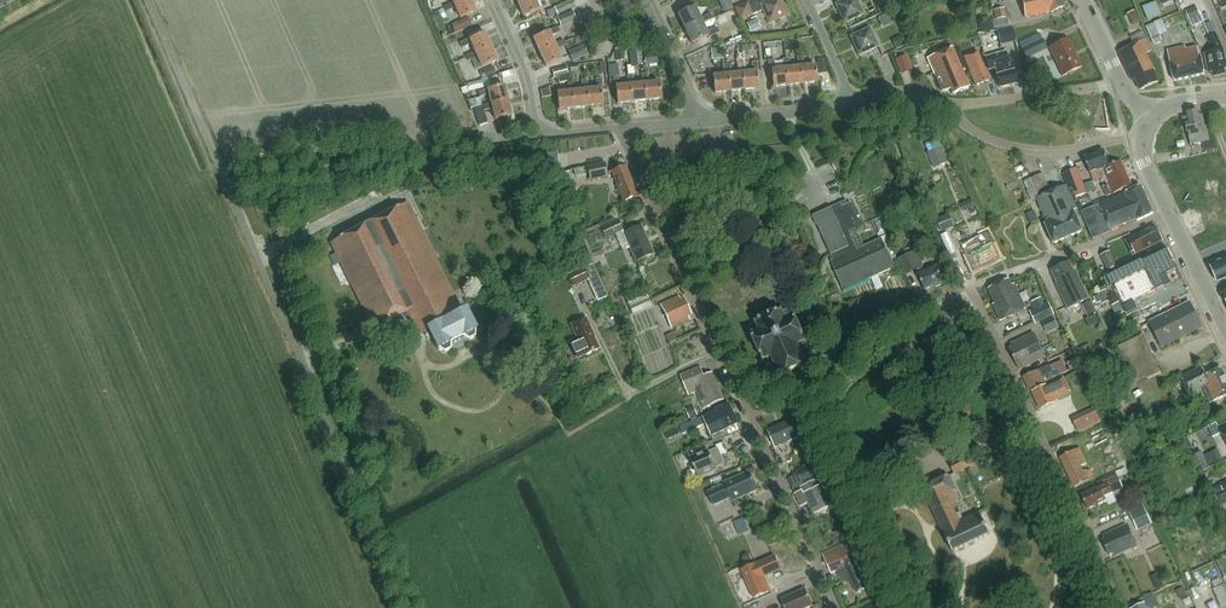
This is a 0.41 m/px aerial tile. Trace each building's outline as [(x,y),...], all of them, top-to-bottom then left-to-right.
[(445,6),(448,12),(457,8),(461,18),(477,11),(472,0),(462,0),(455,3),(454,3),(445,6)] [(519,2),(525,17),(541,10),(536,0),(524,0),(519,2)] [(556,7),(559,15),(576,7),(573,0),(571,0),(556,7)] [(747,2),(753,15),(764,10),(761,4),(759,0),(753,0),(747,2)] [(782,0),(770,0),(761,4),(764,10),(769,23),(789,15),(782,0)] [(837,4),(845,23),(864,14),(858,0),(844,0),(839,3),(837,3),(837,4)] [(1025,6),(1027,17),(1053,12),(1065,7),(1062,0),(1053,0),(1049,2),(1025,6)] [(739,20),(753,15),(747,2),(734,7),(739,20)] [(696,5),(679,13),(681,17),(686,29),(704,22),(704,23),(714,19),(712,13),(702,18),(698,9),(696,5)] [(1004,7),(994,9),(995,18),(992,19),(993,26),(1009,23),(1008,16),(1005,16),(1004,7)] [(1204,23),(1201,16),(1198,7),(1187,12),(1194,27),(1204,23)] [(572,11),(557,18),(561,26),(576,20),(572,11)] [(1135,11),(1128,14),(1131,19),(1138,16),(1135,11)] [(887,14),(879,18),(882,24),(890,20),(887,14)] [(468,17),(459,21),(463,30),(472,26),(468,17)] [(754,20),(747,23),(751,32),(758,29),(754,20)] [(1163,20),(1147,27),(1156,45),(1164,42),(1162,38),(1170,34),(1163,20)] [(704,22),(686,29),(693,43),(709,36),(710,37),(721,32),(718,27),(708,32),(704,23),(704,22)] [(1206,25),(1211,36),(1208,37),(1215,51),(1205,53),(1210,73),(1214,72),(1215,77),(1225,74),(1225,71),(1225,69),(1225,55),(1224,47),(1212,22),(1206,25)] [(550,32),(535,39),(541,52),(556,45),(556,44),(552,36),(561,32),(559,27),(550,31),(550,32)] [(860,55),(879,46),(871,27),(852,36),(860,55)] [(1012,28),(998,31),(1000,44),(1015,41),(1012,28)] [(471,40),(470,39),(461,43),(463,48),(473,44),(476,52),(476,53),(492,46),(486,33),(471,40)] [(1063,76),(1083,67),(1069,38),(1050,48),(1063,76)] [(1120,52),(1131,77),(1134,75),(1137,80),(1141,91),(1160,82),(1154,70),(1155,70),(1148,54),(1153,51),(1148,39),(1147,40),(1137,45),(1134,46),(1120,52)] [(556,45),(541,52),(547,66),(563,60),(558,49),(567,45),(565,40),(556,44),(556,45)] [(1023,49),(1022,49),(1026,59),(1028,58),(1046,49),(1042,40),(1023,49)] [(476,52),(467,56),(470,61),(478,57),(483,68),(499,61),(492,46),(476,53),(476,52)] [(1187,46),(1169,50),(1176,81),(1206,74),(1202,56),(1201,56),(1199,46),(1187,49),(1187,46)] [(583,49),(570,55),(573,61),(588,54),(585,47),(583,49)] [(953,94),(970,87),(953,47),(929,58),(934,70),(943,92),(952,90),(953,94)] [(722,59),(721,48),(712,49),(713,60),(722,59)] [(623,49),(616,50),(617,61),(625,60),(623,49)] [(642,50),(630,52),(632,67),(643,66),(642,50)] [(977,86),(990,80),(978,51),(965,56),(977,86)] [(657,52),(645,53),(646,66),(658,65),(657,52)] [(1010,64),(1011,63),(1007,52),(986,58),(990,69),(996,67),(998,75),(997,76),(1001,88),(1018,83),(1015,71),(1012,71),(1010,64)] [(804,56),(799,57),(800,67),(802,66),(803,84),(818,82),(817,65),(805,66),(804,56)] [(912,71),(907,56),(897,60),(902,75),(912,71)] [(784,59),(785,68),(787,68),(789,85),(803,84),(802,66),(800,67),(791,68),(790,58),(784,59)] [(774,60),(770,60),(771,70),(772,70),(774,87),(789,85),(787,68),(785,68),(775,70),(774,60)] [(744,73),(743,73),(745,90),(760,88),(758,72),(759,72),(758,62),(753,62),(752,62),(753,72),(745,73),(744,73)] [(731,74),(729,75),(731,92),(745,90),(743,73),(744,73),(743,63),(738,64),(739,74),(731,74)] [(573,65),(570,65),(571,73),(577,72),(579,72),(578,64),(573,65)] [(716,93),(731,92),(729,75),(731,74),(730,64),(724,65),(725,75),(714,76),(716,93)] [(609,70),(609,74),(618,73),(617,65),(608,66),(609,70)] [(492,66),(480,72),(483,78),(495,73),(492,66)] [(566,67),(552,71),(554,78),(568,74),(566,67)] [(649,73),(643,74),(644,84),(646,83),(648,100),(663,99),(661,82),(650,83),(649,73)] [(634,75),(628,75),(629,85),(631,85),(633,102),(648,100),(646,83),(644,84),(635,85),(634,75)] [(620,76),(614,77),(615,87),(617,87),(619,104),(633,102),(631,85),(629,85),(621,86),(620,76)] [(588,90),(589,107),(604,105),(602,89),(604,88),(603,78),(597,79),(598,89),(590,90),(588,90)] [(589,107),(588,90),(590,90),(588,80),(583,80),(584,90),(575,91),(573,91),(575,108),(589,107)] [(471,91),(484,88),(483,81),(469,85),(471,91)] [(569,92),(558,93),(560,110),(575,108),(573,91),(575,91),(574,81),(568,82),(569,92)] [(479,92),(480,97),(490,94),(492,100),(493,104),(492,104),(493,105),(509,100),(506,86),(489,90),(489,89),(479,91),(479,92)] [(478,106),(476,99),(469,100),(471,108),(478,106)] [(475,109),(474,109),(480,126),(488,123),(484,111),(485,111),(494,108),(497,120),(513,115),(509,100),(493,105),(492,104),(484,106),(484,107),(475,109)] [(1187,124),(1192,145),(1202,142),(1205,151),(1218,148),(1214,130),(1209,131),(1208,127),(1206,127),(1203,116),(1200,116),(1199,111),(1188,113),(1189,117),(1183,119),(1185,125),(1187,124)] [(941,146),(927,152),(932,163),(946,157),(941,146)] [(1105,150),(1085,158),(1091,174),(1098,171),(1104,169),(1111,166),(1105,150)] [(1111,166),(1104,169),(1104,170),(1107,177),(1110,184),(1129,177),(1123,161),(1111,166)] [(606,162),(587,165),(588,167),(589,174),(590,179),(608,175),(606,162)] [(625,201),(639,196),(626,166),(613,171),(625,201)] [(1084,185),(1078,169),(1071,171),(1078,187),(1084,185)] [(1078,187),(1071,171),(1064,174),(1070,190),(1072,189),(1078,187)] [(1052,193),(1043,174),(1030,180),(1025,182),(1033,201),(1038,199),(1049,223),(1047,225),(1046,225),(1055,244),(1084,231),(1074,211),(1078,209),(1067,186),(1052,193)] [(1124,193),(1133,189),(1132,187),(1133,186),(1129,177),(1110,184),(1108,185),(1106,186),(1110,196),(1123,190),(1124,193)] [(1142,186),(1101,204),(1082,212),(1094,240),(1113,232),(1112,230),(1138,219),(1138,221),(1154,214),(1142,186)] [(832,208),(814,217),(815,218),(814,219),(818,226),(819,225),(824,236),(826,240),(825,240),(831,254),(832,254),(835,260),(832,262),(845,291),(896,268),(890,256),(882,239),(858,250),(851,232),(865,226),(863,220),(860,221),(852,203),(843,207),(834,212),(832,208)] [(410,204),(332,243),(338,255),(342,264),(376,331),(406,316),(415,324),(422,337),(431,333),(440,351),(445,354),(477,337),(478,332),(468,312),(466,312),(464,307),(462,308),(437,259),(410,204)] [(950,214),(936,220),(942,232),(955,226),(950,214)] [(619,218),(601,226),(606,239),(624,231),(619,218)] [(637,261),(654,254),(642,226),(625,233),(637,261)] [(1156,226),(1127,241),(1134,255),(1163,241),(1156,226)] [(990,232),(963,245),(976,272),(1001,260),(994,245),(996,244),(990,232)] [(590,258),(585,260),(587,264),(593,261),(594,265),(605,260),(604,256),(607,255),(604,247),(588,253),(590,258)] [(1167,247),(1104,278),(1109,288),(1113,287),(1115,291),(1120,302),(1125,312),(1128,317),(1136,312),(1141,310),(1137,303),(1157,294),(1159,293),(1158,291),(1165,288),(1160,278),(1170,273),(1176,270),(1173,263),(1174,262),(1167,247)] [(917,251),(899,259),(906,273),(924,266),(917,251)] [(1110,251),(1101,256),(1109,271),(1118,267),(1110,251)] [(1211,266),(1218,282),(1225,278),(1225,259),(1211,266)] [(945,282),(942,276),(950,272),(945,261),(937,265),(938,268),(920,276),(926,290),(945,282)] [(1071,262),(1052,271),(1059,284),(1057,285),(1069,309),(1090,299),(1077,271),(1075,272),(1071,262)] [(584,268),(569,275),(574,287),(588,280),(589,279),(584,268)] [(1021,318),(1028,314),(1018,290),(1015,292),(1010,280),(990,289),(997,304),(994,305),(1001,321),(1019,313),(1021,318)] [(1107,290),(1098,294),(1102,302),(1111,298),(1107,290)] [(634,311),(653,303),(649,294),(630,302),(634,311)] [(680,296),(661,305),(672,328),(691,319),(689,317),(693,315),(685,298),(682,299),(680,296)] [(1083,305),(1088,316),(1097,312),(1092,301),(1083,305)] [(1036,309),(1031,311),(1037,323),(1055,314),(1049,302),(1045,305),(1036,309)] [(1167,314),(1151,322),(1151,323),(1152,325),(1163,347),(1203,327),(1191,303),(1173,312),(1167,314)] [(808,341),(796,314),(792,316),(790,311),(785,314),(783,310),(757,323),(761,330),(752,335),(765,361),(767,360),(769,366),(776,364),(782,376),(808,364),(802,352),(809,348),(806,342),(808,341)] [(585,316),(570,324),(577,339),(571,343),(578,358),(586,354),(587,355),(601,349),(592,332),(585,316)] [(1054,317),(1042,323),(1048,334),(1059,329),(1054,317)] [(1046,357),(1034,333),(1012,344),(1014,347),(1011,349),(1020,370),(1046,357)] [(675,335),(667,338),(669,344),(678,340),(675,335)] [(1144,335),(1117,349),(1131,376),(1119,382),(1123,391),(1135,385),(1136,386),(1162,372),(1144,335)] [(1099,342),(1096,346),(1098,351),(1104,351),(1106,347),(1104,342),(1099,342)] [(1072,370),(1080,366),(1076,358),(1068,362),(1072,370)] [(1051,364),(1024,377),(1031,391),(1061,376),(1061,375),(1058,370),(1054,372),(1052,366),(1051,364)] [(698,391),(705,409),(725,400),(714,373),(706,376),(702,367),(682,376),(690,395),(698,391)] [(1208,377),(1203,367),(1182,377),(1191,394),(1204,387),(1212,403),(1225,396),(1225,376),(1223,369),(1208,377)] [(1051,384),(1034,392),(1042,409),(1059,401),(1058,399),(1055,394),(1069,387),(1064,378),(1051,384)] [(1127,391),(1113,398),(1118,406),(1131,399),(1127,391)] [(717,410),(718,411),(681,428),(684,434),(707,424),(712,436),(739,424),(730,404),(717,410)] [(694,406),(686,410),(691,419),(698,415),(694,406)] [(1084,414),(1073,420),(1074,423),(1079,432),(1090,427),(1086,417),(1084,414)] [(777,448),(802,436),(794,419),(769,431),(777,448)] [(1217,423),(1209,427),(1214,438),(1223,433),(1225,439),(1225,425),(1220,428),(1217,423)] [(678,427),(671,430),(674,437),(681,434),(678,427)] [(1094,441),(1086,445),(1089,452),(1098,448),(1097,445),(1095,443),(1095,441),(1094,441)] [(718,470),(717,467),(726,464),(727,466),(733,463),(724,442),(717,446),(718,449),(711,452),(710,450),(691,458),(700,478),(718,470)] [(1095,477),(1091,470),(1085,473),(1082,466),(1088,463),(1081,448),(1061,457),(1075,487),(1095,477)] [(1215,451),(1206,455),(1207,458),(1210,465),(1220,461),(1215,451)] [(964,457),(950,464),(955,475),(969,468),(964,457)] [(1126,468),(1117,472),(1118,476),(1119,478),(1128,474),(1126,468)] [(759,490),(750,472),(725,483),(726,485),(709,493),(715,506),(732,498),(734,501),(759,490)] [(807,474),(800,477),(803,485),(811,482),(807,474)] [(950,476),(924,489),(944,531),(955,552),(991,535),(981,513),(965,521),(961,512),(957,514),(952,503),(960,499),(958,494),(958,493),(950,476)] [(1099,487),(1082,495),(1088,509),(1099,505),(1100,506),(1108,502),(1107,501),(1106,497),(1124,488),(1119,478),(1118,476),(1117,476),(1098,485),(1099,487)] [(801,488),(802,492),(797,494),(802,506),(809,503),(815,515),(835,506),(825,485),(819,487),(816,481),(806,486),(804,487),(801,488)] [(1222,489),(1220,484),(1212,488),(1215,495),(1223,491),(1222,489)] [(1139,496),(1131,500),(1135,506),(1142,503),(1139,496)] [(1143,507),(1130,513),(1139,531),(1152,524),(1143,507)] [(744,519),(737,522),(742,535),(750,531),(744,519)] [(1110,555),(1114,554),(1115,557),(1138,547),(1128,525),(1104,535),(1106,539),(1104,540),(1110,555)] [(824,539),(816,539),(817,549),(817,550),(825,549),(825,547),(827,547),(826,543),(824,543),(824,539)] [(857,562),(860,561),(854,547),(849,549),(847,544),(824,555),(832,573),(846,567),(857,562)] [(756,565),(755,565),(759,575),(764,573),(766,572),(767,574),(781,568),(776,556),(756,565)] [(1218,562),(1225,576),(1224,576),(1225,579),(1225,580),(1225,561),(1225,558),(1218,562)] [(869,588),(857,562),(846,567),(847,570),(839,573),(843,583),(851,579),(858,593),(869,588)] [(755,564),(742,570),(748,582),(755,599),(772,591),(764,575),(767,574),(766,572),(764,573),(759,575),(755,565),(756,565),(755,564)] [(1154,583),(1157,590),(1164,586),(1162,580),(1154,583)] [(1220,607),(1225,605),(1225,596),(1225,594),(1225,587),(1225,584),(1213,590),(1220,607)] [(1184,588),(1176,591),(1179,597),(1186,594),(1184,589),(1184,588)] [(806,589),(782,600),(786,607),(809,607),(814,606),(806,589)] [(1153,593),(1144,597),(1148,605),(1157,601),(1153,593)]
